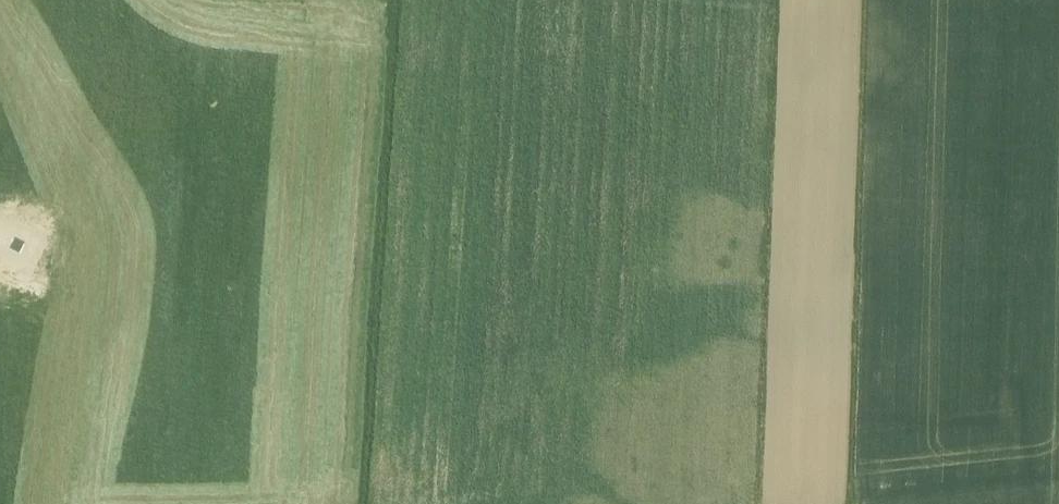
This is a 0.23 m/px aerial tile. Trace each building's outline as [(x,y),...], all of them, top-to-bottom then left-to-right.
[(8,250),(18,254),(22,244),(11,240),(8,250)]
